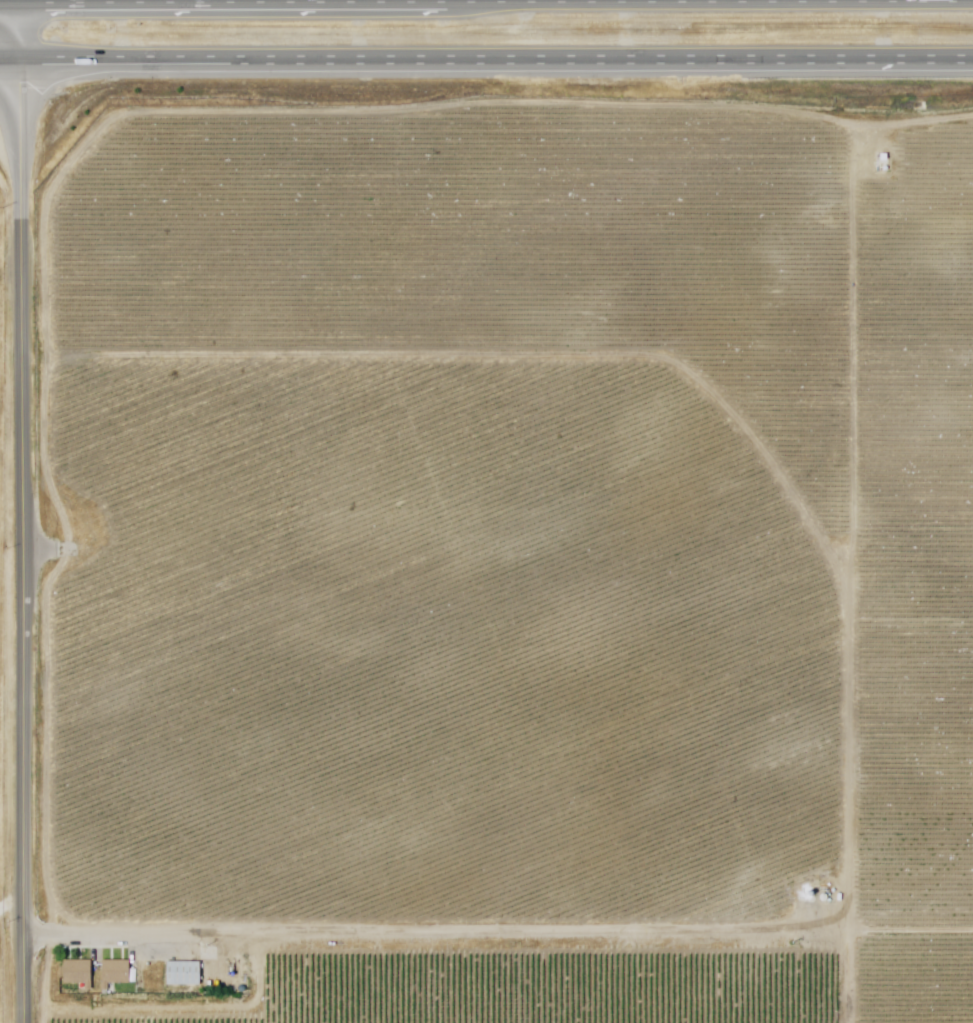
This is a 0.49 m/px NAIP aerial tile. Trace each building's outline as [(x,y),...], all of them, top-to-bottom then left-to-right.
[(94,962),(66,962),(67,985),(88,984),(88,991),(95,991),(94,962)] [(105,962),(133,962),(133,985),(111,985),(111,991),(105,991),(105,962)] [(170,963),(203,964),(203,986),(170,986),(170,963)]
